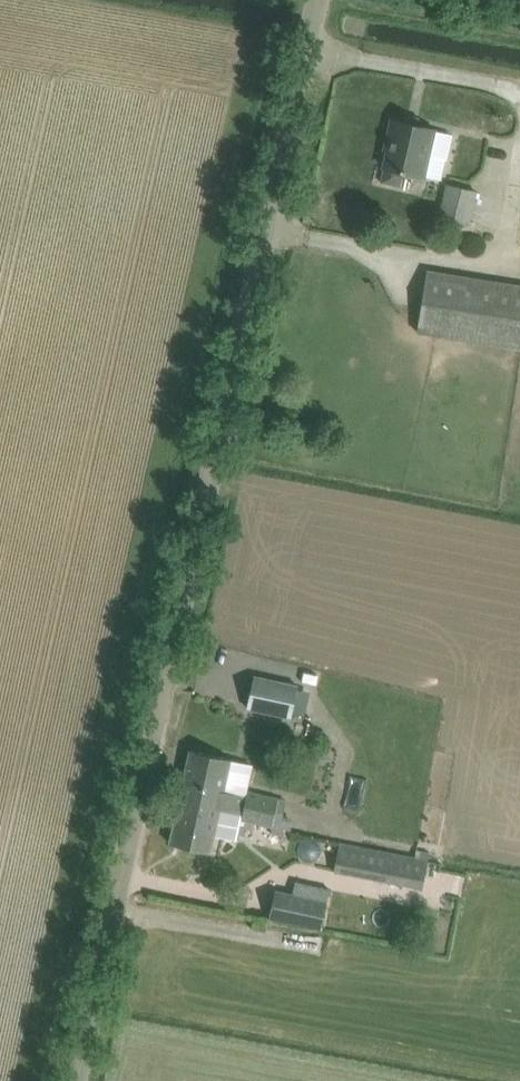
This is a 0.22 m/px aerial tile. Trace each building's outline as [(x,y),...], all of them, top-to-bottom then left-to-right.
[(424,176),(429,151),(434,129),(392,120),(388,137),(391,137),(381,181),(400,185),(403,172),(424,176)] [(446,184),(439,218),(472,224),(478,191),(446,184)] [(517,285),(428,271),(418,332),(519,349),(519,286),(517,285)] [(291,718),(299,685),(254,674),(246,707),(291,718)] [(191,750),(182,792),(221,801),(220,808),(243,814),(242,819),(272,826),(284,828),(290,829),(292,816),(287,815),(283,814),(286,799),(279,798),(248,791),(249,786),(254,764),(231,759),(213,755),(191,750)] [(182,792),(170,844),(192,848),(210,852),(214,836),(237,841),(242,819),(243,814),(220,808),(221,801),(182,792)] [(339,842),(334,868),(424,886),(430,854),(428,854),(415,851),(414,857),(339,842)] [(269,917),(321,927),(329,888),(296,881),(293,893),(274,889),(269,917)]
